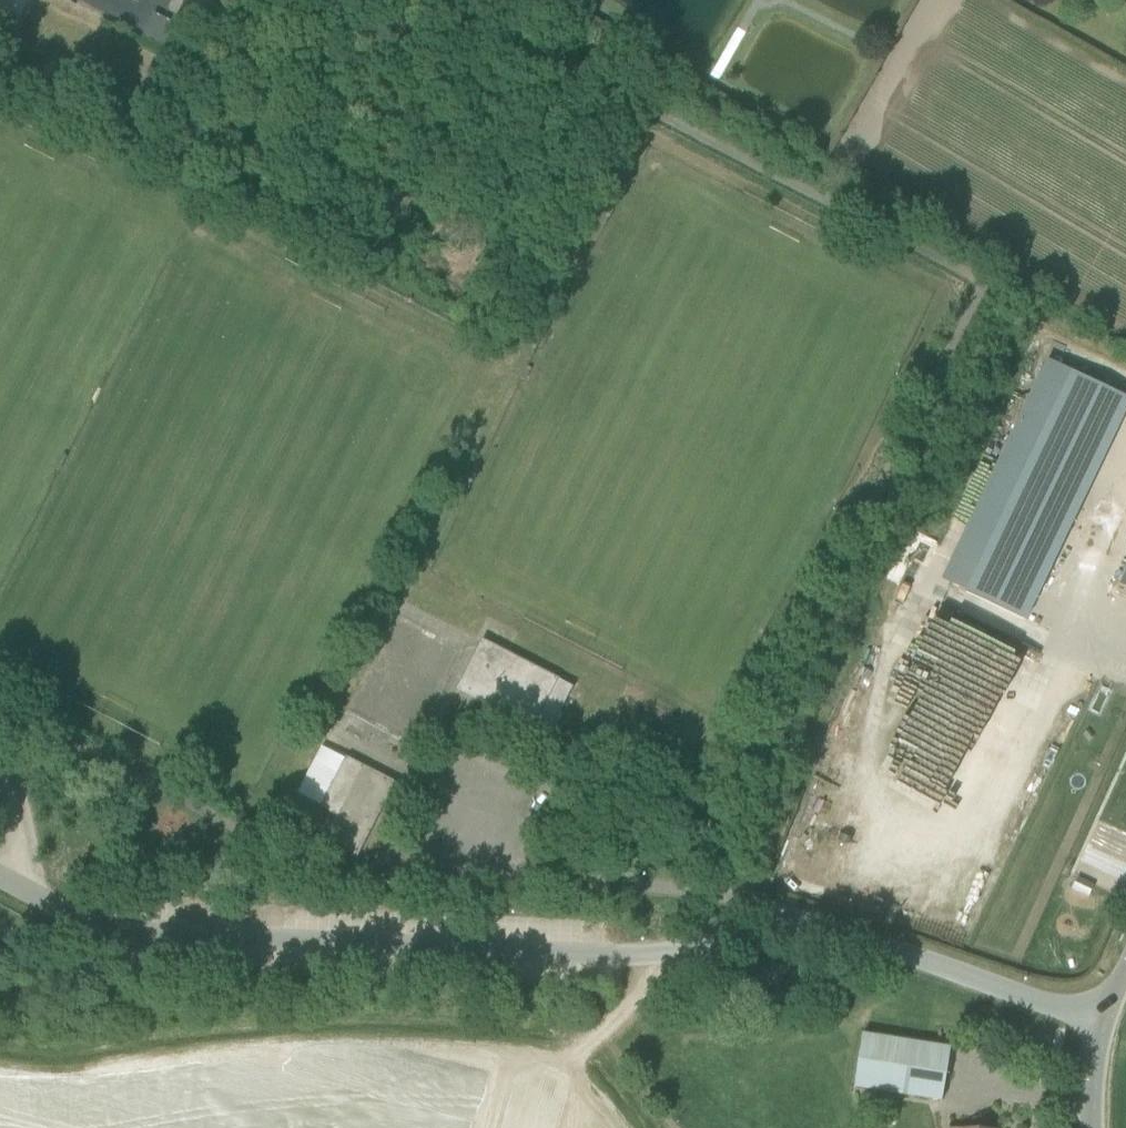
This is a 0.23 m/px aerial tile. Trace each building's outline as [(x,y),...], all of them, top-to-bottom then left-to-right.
[(967,593),(1026,621),(1125,411),(1125,398),(1072,373),(967,593)] [(456,691),(537,733),(547,738),(573,689),(482,642),(456,691)] [(338,814),(325,839),(358,855),(395,783),(346,758),(321,806),(338,814)] [(413,799),(417,792),(417,790),(406,785),(402,793),(413,799)] [(942,1101),(951,1047),(862,1034),(854,1087),(942,1101)]
